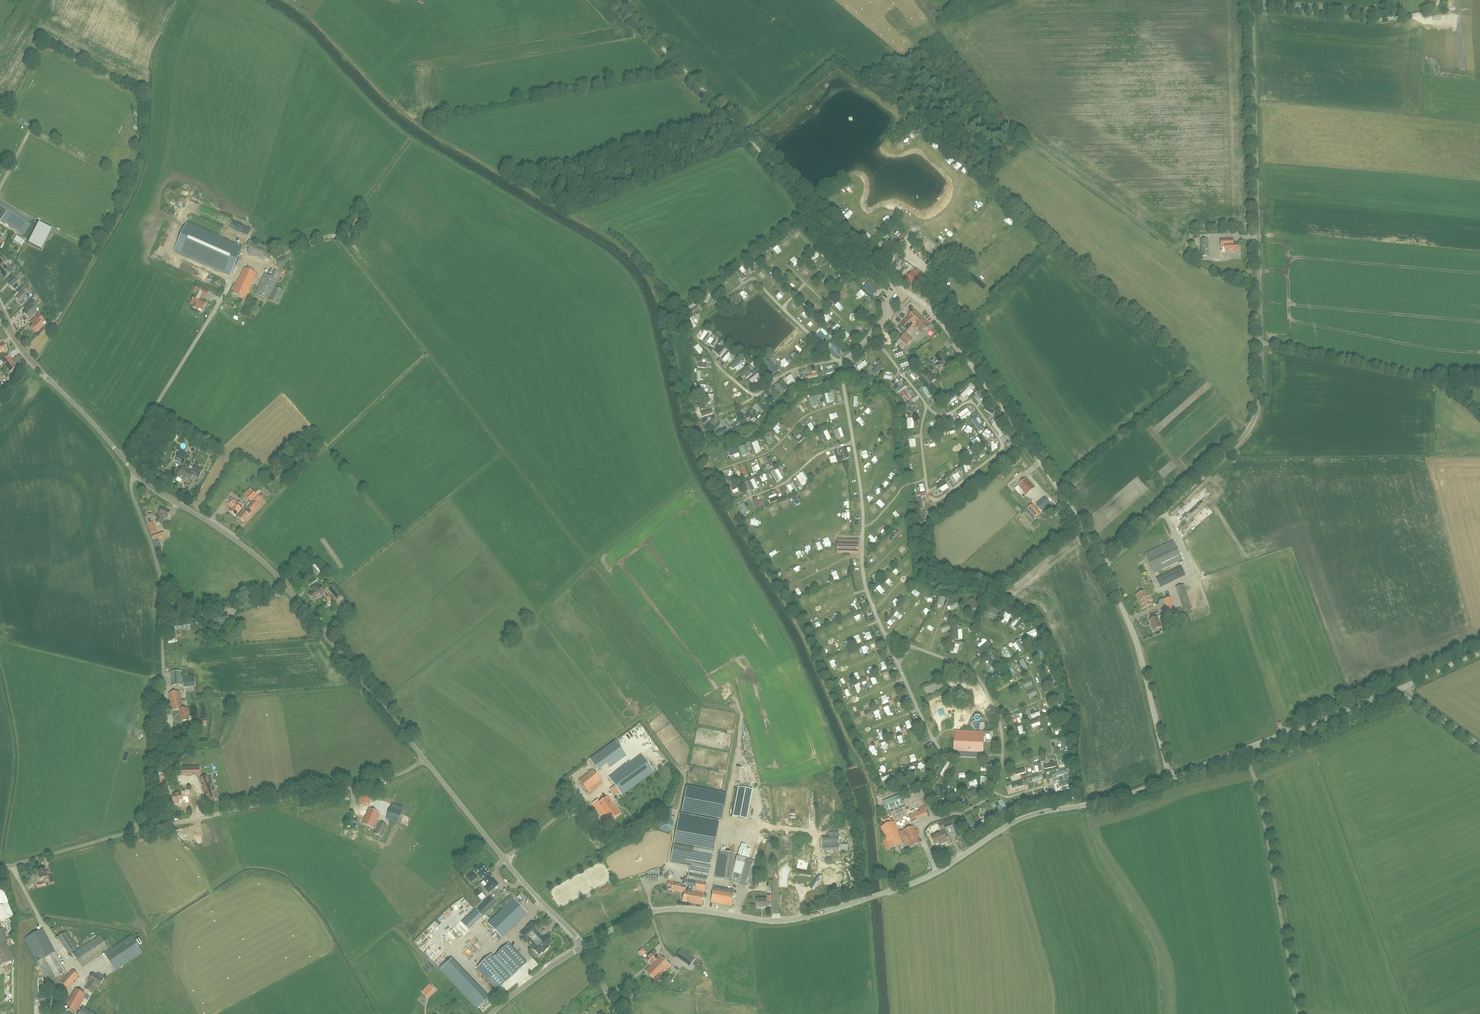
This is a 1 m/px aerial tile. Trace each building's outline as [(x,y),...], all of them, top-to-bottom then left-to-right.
[(4,225),(6,222),(30,239),(28,244),(41,251),(52,230),(38,223),(33,221),(29,227),(11,214),(7,211),(7,212),(3,209),(4,207),(0,205),(0,222),(4,225)] [(187,224),(175,251),(231,276),(232,274),(233,274),(240,260),(238,259),(243,249),(187,224)] [(15,235),(12,240),(21,245),(24,241),(15,235)] [(1238,243),(1233,243),(1233,239),(1221,239),(1221,246),(1225,246),(1225,252),(1239,251),(1238,243)] [(246,247),(249,248),(247,253),(263,260),(267,248),(249,240),(246,247)] [(814,263),(812,261),(818,255),(816,252),(807,261),(812,265),(814,263)] [(6,267),(3,265),(7,261),(2,257),(0,259),(0,263),(1,264),(0,266),(0,272),(2,274),(5,278),(11,272),(13,269),(8,264),(6,267)] [(279,265),(287,262),(285,257),(277,261),(279,265)] [(791,262),(795,265),(799,261),(795,257),(791,262)] [(745,278),(744,276),(747,273),(742,266),(738,268),(740,270),(736,272),(742,280),(745,278)] [(244,268),(233,293),(245,298),(256,274),(244,268)] [(277,304),(283,291),(274,287),(280,273),(274,270),(271,277),(264,273),(255,294),(277,304)] [(23,276),(18,272),(14,276),(16,278),(15,280),(14,280),(9,286),(14,291),(20,285),(17,282),(18,280),(19,281),(23,276)] [(913,272),(907,281),(917,288),(923,279),(913,272)] [(838,277),(833,282),(836,285),(845,277),(841,273),(838,277)] [(869,280),(863,286),(871,294),(877,288),(869,280)] [(722,295),(726,292),(721,285),(717,288),(722,295)] [(206,302),(203,300),(205,297),(208,291),(197,286),(194,292),(197,293),(195,296),(191,303),(193,305),(193,306),(193,307),(196,309),(198,308),(199,306),(203,308),(202,309),(206,302)] [(20,294),(16,299),(18,301),(17,302),(21,305),(25,301),(24,300),(26,298),(24,295),(27,291),(23,287),(18,292),(20,294)] [(861,289),(855,294),(860,298),(865,293),(861,289)] [(37,306),(32,300),(24,308),(27,311),(23,314),(29,319),(36,312),(33,310),(37,306)] [(685,307),(689,313),(698,307),(694,302),(685,307)] [(898,328),(904,334),(906,333),(908,331),(914,325),(922,334),(930,325),(929,324),(922,317),(915,310),(907,318),(906,318),(907,319),(901,324),(901,325),(899,327),(898,328)] [(821,318),(825,323),(831,318),(827,314),(821,318)] [(30,322),(33,325),(30,328),(36,333),(43,326),(40,323),(43,320),(38,315),(34,319),(33,319),(30,322)] [(688,319),(694,327),(696,325),(693,321),(696,319),(693,315),(688,319)] [(838,323),(833,328),(836,331),(841,326),(838,323)] [(822,337),(824,338),(828,334),(822,329),(817,335),(821,338),(822,337)] [(705,330),(698,338),(704,342),(710,334),(705,330)] [(841,336),(845,340),(850,335),(846,331),(841,336)] [(904,335),(900,339),(907,346),(911,342),(904,335)] [(711,337),(707,342),(712,347),(718,339),(714,337),(713,339),(711,337)] [(698,343),(694,347),(699,353),(703,350),(698,343)] [(718,344),(712,350),(725,362),(727,360),(729,362),(733,358),(730,355),(731,354),(728,351),(722,357),(720,355),(724,351),(718,344)] [(896,358),(903,355),(901,348),(893,352),(896,358)] [(942,353),(936,358),(933,360),(935,363),(938,361),(939,362),(936,365),(939,369),(942,367),(943,369),(951,364),(947,359),(946,359),(946,358),(942,353)] [(7,357),(2,361),(10,372),(16,367),(11,359),(9,360),(7,357)] [(738,359),(730,366),(732,369),(734,368),(737,370),(743,365),(738,359)] [(770,359),(765,361),(771,374),(779,370),(777,365),(773,367),(770,359)] [(901,368),(909,365),(906,359),(898,362),(901,368)] [(859,370),(867,364),(864,360),(856,367),(859,370)] [(870,371),(880,364),(878,362),(868,369),(870,371)] [(881,365),(871,372),(874,376),(884,368),(881,365)] [(742,377),(744,376),(746,378),(752,373),(746,367),(739,375),(742,377)] [(914,380),(918,377),(912,368),(909,370),(911,374),(910,375),(914,380)] [(812,373),(805,375),(806,379),(817,376),(816,370),(811,371),(812,373)] [(924,378),(929,385),(937,379),(931,372),(924,378)] [(757,373),(748,379),(751,383),(754,380),(756,383),(762,378),(757,373)] [(788,385),(795,381),(791,374),(788,375),(790,380),(786,382),(788,385)] [(892,386),(897,393),(905,386),(900,380),(892,386)] [(776,384),(783,392),(787,389),(779,381),(776,384)] [(925,386),(920,389),(926,402),(932,400),(925,386)] [(960,394),(963,397),(966,394),(968,396),(973,392),(969,386),(960,394)] [(902,394),(908,401),(911,399),(906,391),(902,394)] [(767,392),(764,394),(770,403),(774,400),(767,392)] [(978,392),(973,395),(978,402),(983,398),(978,392)] [(812,406),(818,405),(815,396),(809,397),(812,406)] [(945,402),(947,405),(956,398),(954,396),(945,402)] [(755,411),(757,409),(760,413),(764,409),(757,402),(751,407),(755,411)] [(800,403),(795,406),(800,414),(805,411),(800,403)] [(907,410),(916,413),(918,409),(914,408),(915,405),(909,403),(907,410)] [(983,410),(987,413),(985,416),(989,419),(995,412),(986,405),(983,410)] [(793,408),(786,414),(789,416),(795,410),(793,408)] [(959,423),(971,414),(967,408),(958,414),(960,417),(957,419),(959,423)] [(702,417),(712,413),(711,409),(700,413),(702,417)] [(746,414),(742,418),(747,422),(753,415),(750,413),(748,415),(746,414)] [(789,425),(793,421),(786,413),(781,418),(789,425)] [(949,421),(947,422),(949,428),(956,425),(951,415),(947,417),(949,421)] [(710,417),(707,419),(705,417),(701,421),(705,425),(712,418),(710,417)] [(737,419),(734,422),(732,419),(729,421),(726,417),(723,419),(732,429),(739,423),(737,419)] [(705,426),(707,429),(716,421),(713,418),(705,426)] [(933,433),(940,430),(937,420),(929,422),(933,433)] [(777,434),(781,431),(777,425),(773,428),(777,434)] [(715,436),(727,431),(725,427),(713,432),(715,436)] [(841,427),(834,429),(837,438),(844,436),(841,427)] [(819,434),(824,444),(827,442),(823,432),(819,434)] [(812,445),(815,442),(812,438),(805,443),(811,452),(815,449),(812,445)] [(1010,439),(1008,442),(1014,448),(1017,445),(1010,439)] [(757,440),(751,442),(755,453),(761,451),(757,440)] [(745,444),(738,446),(742,456),(749,453),(745,444)] [(730,456),(733,455),(734,458),(740,456),(736,446),(727,449),(730,456)] [(802,450),(796,455),(801,462),(807,458),(802,450)] [(783,451),(778,454),(782,459),(787,456),(783,451)] [(183,480),(188,469),(184,466),(185,464),(183,463),(186,457),(179,454),(176,460),(181,462),(178,469),(180,470),(177,477),(176,480),(177,481),(179,482),(180,481),(181,479),(183,480)] [(771,458),(767,460),(771,469),(775,468),(771,458)] [(815,463),(811,465),(817,473),(820,471),(815,463)] [(183,480),(189,483),(193,475),(199,478),(199,476),(202,469),(195,466),(195,467),(190,465),(188,469),(183,480)] [(745,467),(740,468),(745,478),(749,476),(745,467)] [(774,471),(770,473),(777,483),(780,481),(774,471)] [(727,481),(728,484),(736,481),(732,472),(727,474),(730,479),(727,481)] [(803,472),(799,474),(806,484),(809,482),(803,472)] [(1027,479),(1018,486),(1023,491),(1026,495),(1035,488),(1027,479)] [(937,490),(940,488),(942,492),(949,487),(945,480),(935,486),(937,490)] [(750,481),(746,483),(751,493),(755,491),(750,481)] [(730,486),(733,493),(743,489),(741,482),(730,486)] [(251,502),(257,496),(252,490),(245,496),(251,502)] [(768,496),(770,503),(779,499),(776,493),(768,496)] [(258,506),(256,504),(261,499),(258,497),(254,501),(253,501),(247,507),(246,506),(243,510),(237,517),(243,522),(249,515),(246,513),(249,509),(252,512),(258,506)] [(235,516),(242,507),(236,502),(236,503),(231,498),(226,504),(232,508),(230,511),(235,516)] [(917,498),(919,507),(926,505),(924,499),(921,500),(920,498),(917,498)] [(1043,512),(1051,505),(1045,498),(1037,505),(1043,512)] [(744,503),(740,506),(746,514),(750,512),(744,503)] [(1032,504),(1028,508),(1036,517),(1040,513),(1032,504)] [(170,512),(162,508),(156,522),(161,524),(165,517),(167,518),(170,512)] [(924,521),(920,523),(922,526),(929,522),(926,517),(923,519),(924,521)] [(153,523),(148,525),(151,534),(157,532),(153,523)] [(868,537),(874,543),(877,540),(871,534),(868,537)] [(1173,540),(1144,552),(1152,572),(1182,560),(1173,540)] [(839,541),(839,551),(857,552),(858,542),(839,541)] [(317,575),(321,571),(314,563),(310,567),(317,575)] [(1160,587),(1185,575),(1181,566),(1156,578),(1160,587)] [(313,592),(309,595),(313,601),(316,599),(317,599),(324,594),(319,586),(319,587),(317,584),(310,589),(313,592)] [(333,584),(328,588),(334,596),(339,592),(333,584)] [(1176,587),(1184,611),(1192,608),(1184,585),(1176,587)] [(1146,607),(1148,606),(1151,605),(1150,601),(1148,598),(1149,597),(1148,597),(1145,591),(1136,595),(1143,609),(1146,607)] [(944,606),(945,597),(938,596),(937,605),(944,606)] [(1170,616),(1173,615),(1176,614),(1171,597),(1164,600),(1169,613),(1170,616)] [(975,599),(968,600),(970,611),(977,609),(975,599)] [(951,610),(960,606),(956,600),(948,604),(951,610)] [(348,601),(343,606),(347,610),(352,606),(348,601)] [(1001,611),(988,605),(985,611),(998,617),(1001,611)] [(1152,619),(1151,619),(1150,620),(1153,626),(1151,627),(1153,632),(1158,630),(1158,629),(1161,627),(1157,617),(1160,616),(1158,611),(1149,615),(1150,615),(1152,619)] [(953,612),(944,614),(946,621),(955,619),(953,612)] [(1001,622),(1003,623),(1004,621),(1008,622),(1011,614),(1004,612),(1001,622)] [(227,613),(213,615),(215,626),(229,624),(227,613)] [(1016,617),(1011,625),(1017,629),(1022,621),(1016,617)] [(169,626),(170,631),(199,625),(198,620),(169,626)] [(942,633),(951,629),(948,623),(939,627),(942,633)] [(962,629),(958,629),(958,627),(953,627),(954,639),(962,639),(962,629)] [(1036,628),(1026,633),(1029,639),(1039,634),(1036,628)] [(986,641),(976,649),(979,653),(990,645),(986,641)] [(1022,653),(1025,651),(1019,641),(1015,643),(1022,653)] [(959,645),(952,643),(949,651),(956,654),(959,645)] [(1009,659),(1012,657),(1006,647),(1003,649),(1009,659)] [(1032,652),(1036,659),(1043,655),(1039,648),(1032,652)] [(986,659),(991,666),(989,667),(991,671),(998,667),(993,661),(995,659),(992,655),(986,659)] [(1024,670),(1028,669),(1023,658),(1019,660),(1024,670)] [(1009,678),(1013,677),(1012,674),(1014,673),(1011,666),(1008,667),(1007,666),(1005,667),(1009,678)] [(999,671),(990,677),(992,681),(993,680),(996,683),(1001,679),(999,676),(1001,675),(999,671)] [(171,672),(172,686),(182,685),(181,672),(171,672)] [(195,677),(182,678),(183,687),(195,686),(195,677)] [(1022,682),(1025,688),(1032,684),(1029,678),(1022,682)] [(153,699),(158,683),(150,680),(145,697),(153,699)] [(1026,691),(1028,697),(1036,695),(1034,688),(1026,691)] [(180,691),(168,693),(172,711),(179,710),(181,722),(188,720),(188,719),(191,719),(190,716),(188,717),(186,708),(183,709),(180,691)] [(1039,711),(1035,713),(1034,709),(1029,711),(1032,718),(1040,715),(1039,711)] [(1019,735),(1026,734),(1025,728),(1022,729),(1021,726),(1017,726),(1019,735)] [(954,750),(953,756),(983,757),(983,753),(983,752),(984,734),(986,734),(986,738),(989,738),(990,734),(990,730),(984,730),(984,731),(954,730),(954,750)] [(1066,751),(1066,737),(1060,738),(1061,741),(1058,741),(1058,746),(1056,746),(1056,751),(1066,751)] [(626,756),(615,741),(590,760),(597,769),(605,762),(609,768),(626,756)] [(868,748),(871,753),(877,750),(873,745),(868,748)] [(630,762),(609,777),(622,795),(654,772),(644,759),(633,766),(630,762)] [(948,778),(953,764),(946,761),(940,775),(948,778)] [(207,800),(216,797),(214,790),(212,785),(210,785),(207,778),(207,777),(201,779),(207,800)] [(944,796),(943,786),(936,786),(936,797),(944,796)] [(726,794),(686,787),(682,812),(721,819),(726,794)] [(737,789),(731,818),(747,821),(753,792),(737,789)] [(966,793),(969,799),(977,795),(974,789),(966,793)] [(181,793),(173,794),(173,799),(173,802),(174,802),(174,804),(181,803),(185,803),(189,802),(188,796),(182,797),(181,794),(181,793)] [(358,794),(360,806),(370,805),(369,793),(358,794)] [(904,805),(900,794),(883,801),(887,812),(904,805)] [(598,800),(592,805),(598,812),(601,810),(607,819),(610,822),(620,814),(607,797),(603,800),(601,802),(600,803),(598,800)] [(1002,801),(998,803),(1004,813),(1008,811),(1002,801)] [(387,819),(398,823),(403,808),(392,804),(387,819)] [(369,808),(362,824),(373,828),(374,828),(376,829),(374,833),(382,837),(386,826),(379,823),(378,826),(375,825),(380,813),(369,808)] [(909,816),(912,822),(919,819),(916,813),(909,816)] [(665,816),(664,820),(660,819),(658,829),(670,833),(674,819),(665,816)] [(678,818),(670,863),(684,866),(688,874),(687,881),(686,885),(695,887),(694,891),(692,891),(691,894),(690,894),(684,893),(682,901),(701,905),(703,897),(705,898),(706,897),(707,894),(706,893),(704,893),(704,892),(707,876),(709,876),(714,851),(718,826),(678,818)] [(941,831),(940,833),(931,837),(934,844),(941,841),(942,843),(947,841),(946,838),(949,837),(945,827),(952,824),(953,828),(957,826),(954,818),(938,825),(941,831)] [(887,851),(894,848),(908,842),(910,847),(921,842),(914,827),(899,833),(894,821),(881,827),(885,838),(882,839),(887,851)] [(178,837),(194,834),(192,827),(176,831),(178,837)] [(830,837),(821,837),(822,852),(840,851),(848,850),(848,845),(840,846),(839,837),(830,837)] [(757,862),(738,856),(734,868),(733,868),(735,854),(719,851),(715,876),(731,879),(730,881),(749,887),(757,862)] [(796,862),(795,868),(797,868),(796,871),(800,872),(802,872),(806,873),(807,866),(808,866),(810,857),(804,856),(803,860),(798,859),(798,862),(796,862)] [(498,885),(493,879),(492,880),(489,877),(491,875),(482,864),(478,867),(477,866),(476,866),(475,867),(474,867),(474,868),(474,869),(474,870),(475,870),(473,872),(467,877),(471,882),(474,880),(479,875),(481,878),(482,878),(485,881),(488,884),(484,888),(489,892),(498,885)] [(38,871),(40,879),(43,878),(43,880),(49,878),(51,883),(54,882),(52,874),(50,870),(45,871),(45,869),(38,871)] [(822,874),(819,875),(822,885),(826,884),(826,885),(838,881),(837,875),(832,877),(830,872),(827,873),(827,870),(821,872),(822,874)] [(667,881),(666,886),(672,887),(671,890),(676,891),(676,890),(684,892),(684,893),(690,894),(691,894),(692,891),(685,890),(686,886),(677,885),(677,883),(673,882),(667,881)] [(7,903),(8,903),(0,884),(0,921),(0,922),(13,917),(7,903)] [(602,893),(609,889),(607,885),(600,889),(602,893)] [(733,890),(713,887),(710,902),(730,905),(733,890)] [(481,901),(485,897),(481,892),(477,896),(481,901)] [(504,908),(488,923),(502,938),(527,913),(513,899),(514,898),(511,895),(501,905),(504,908)] [(484,915),(497,903),(490,896),(478,908),(484,915)] [(767,899),(756,899),(757,908),(767,907),(767,906),(772,906),(772,901),(767,901),(767,899)] [(475,910),(462,923),(468,929),(481,916),(475,910)] [(522,936),(520,938),(525,943),(527,942),(533,948),(532,948),(539,955),(542,951),(543,952),(548,947),(547,947),(551,943),(544,937),(543,938),(539,935),(537,932),(541,927),(542,928),(544,926),(539,921),(540,921),(536,917),(532,921),(533,922),(532,922),(520,934),(522,936)] [(487,926),(481,931),(483,934),(489,929),(491,932),(489,934),(493,938),(496,934),(489,927),(488,928),(487,926)] [(5,931),(3,928),(0,929),(0,966),(14,960),(9,946),(11,946),(14,944),(12,938),(10,939),(9,938),(6,940),(3,932),(5,931)] [(24,939),(36,961),(52,991),(61,986),(56,977),(66,972),(54,951),(55,951),(43,929),(24,939)] [(67,931),(58,937),(69,954),(78,949),(67,931)] [(83,967),(104,953),(116,970),(143,952),(131,935),(111,948),(106,940),(104,942),(100,936),(73,953),(83,967)] [(447,947),(442,943),(429,956),(432,958),(437,953),(439,955),(447,947)] [(508,944),(494,957),(491,954),(477,968),(497,990),(511,977),(512,977),(526,963),(508,944)] [(637,952),(642,956),(646,951),(641,947),(637,952)] [(469,960),(476,954),(471,949),(464,955),(469,960)] [(681,949),(676,956),(680,958),(684,952),(681,949)] [(656,980),(661,974),(669,966),(660,956),(658,957),(653,951),(645,959),(651,965),(646,970),(656,980)] [(691,956),(686,963),(690,965),(694,959),(691,956)] [(439,969),(476,1009),(488,998),(451,958),(439,969)] [(72,970),(61,982),(67,988),(79,976),(72,970)] [(93,974),(89,980),(90,981),(97,985),(99,986),(103,979),(93,974)] [(681,977),(682,995),(690,995),(689,977),(681,977)] [(68,1013),(75,1013),(89,990),(92,992),(97,985),(90,981),(86,988),(86,989),(83,993),(75,988),(65,1006),(71,1009),(68,1013)] [(421,992),(427,998),(435,991),(428,984),(421,992)]
